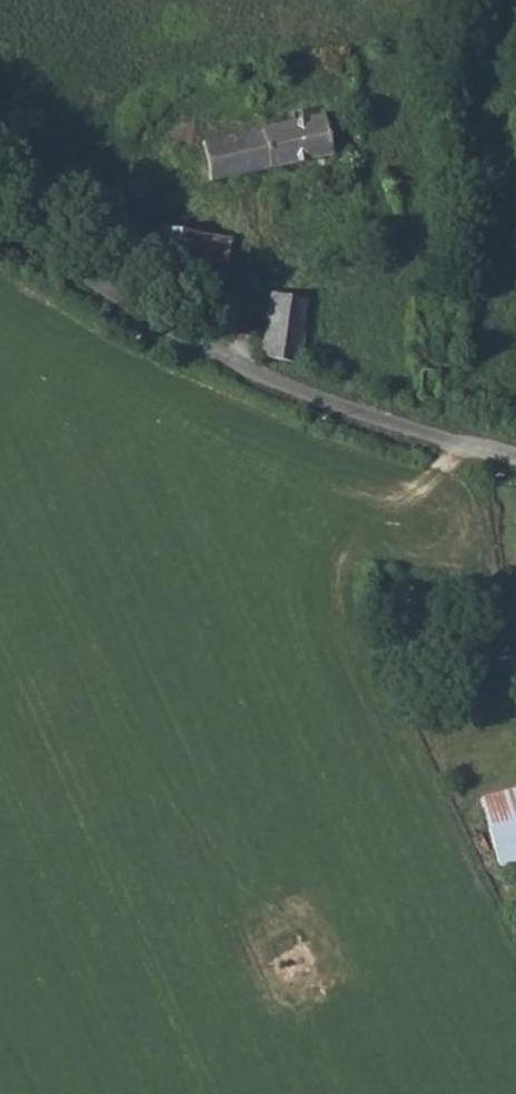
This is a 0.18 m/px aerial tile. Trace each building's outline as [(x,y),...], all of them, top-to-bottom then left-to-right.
[(199,182),(324,155),(332,153),(324,115),(319,90),(280,98),(286,123),(202,140),(159,150),(160,163),(159,171),(194,163),(199,182)] [(228,278),(232,234),(166,228),(162,272),(228,278)] [(303,352),(307,291),(275,289),(269,350),(303,352)] [(515,861),(515,785),(481,795),(500,865),(515,861)]
